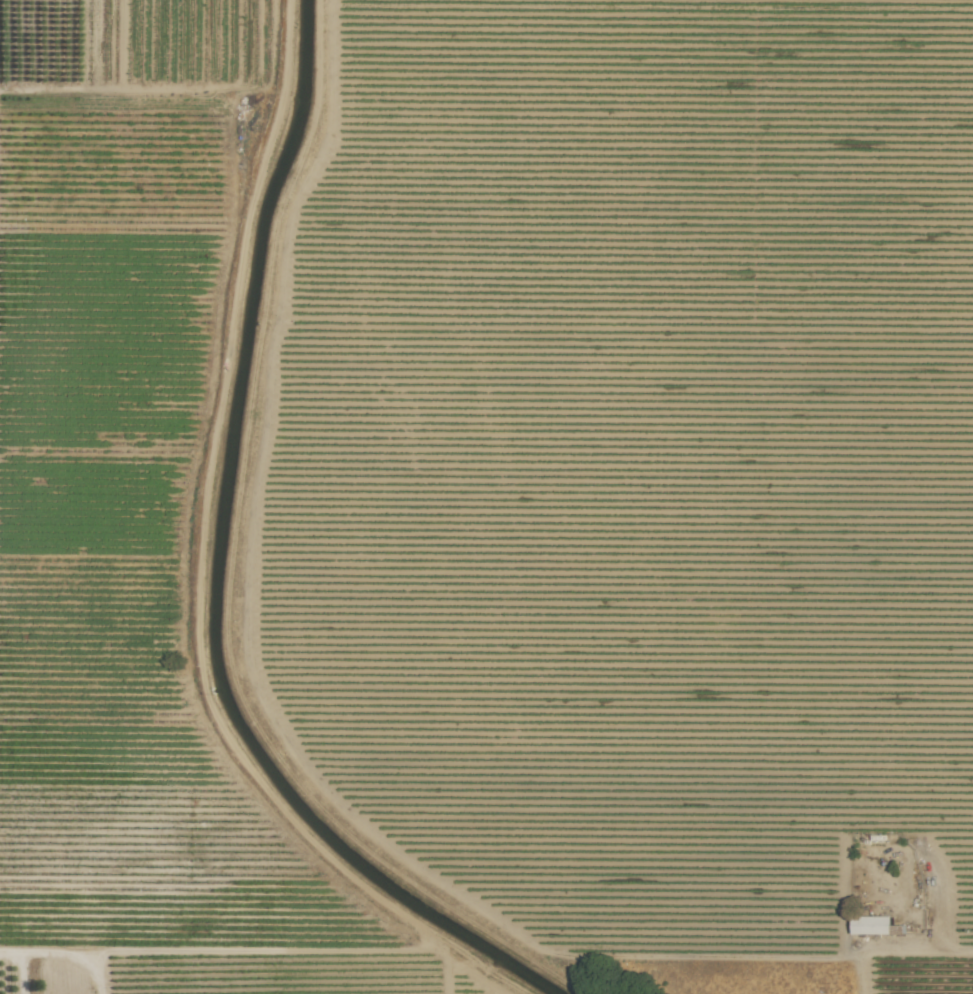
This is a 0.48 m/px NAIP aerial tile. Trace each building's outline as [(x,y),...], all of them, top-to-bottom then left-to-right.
[(892,916),(853,916),(853,933),(892,934),(892,916)]
